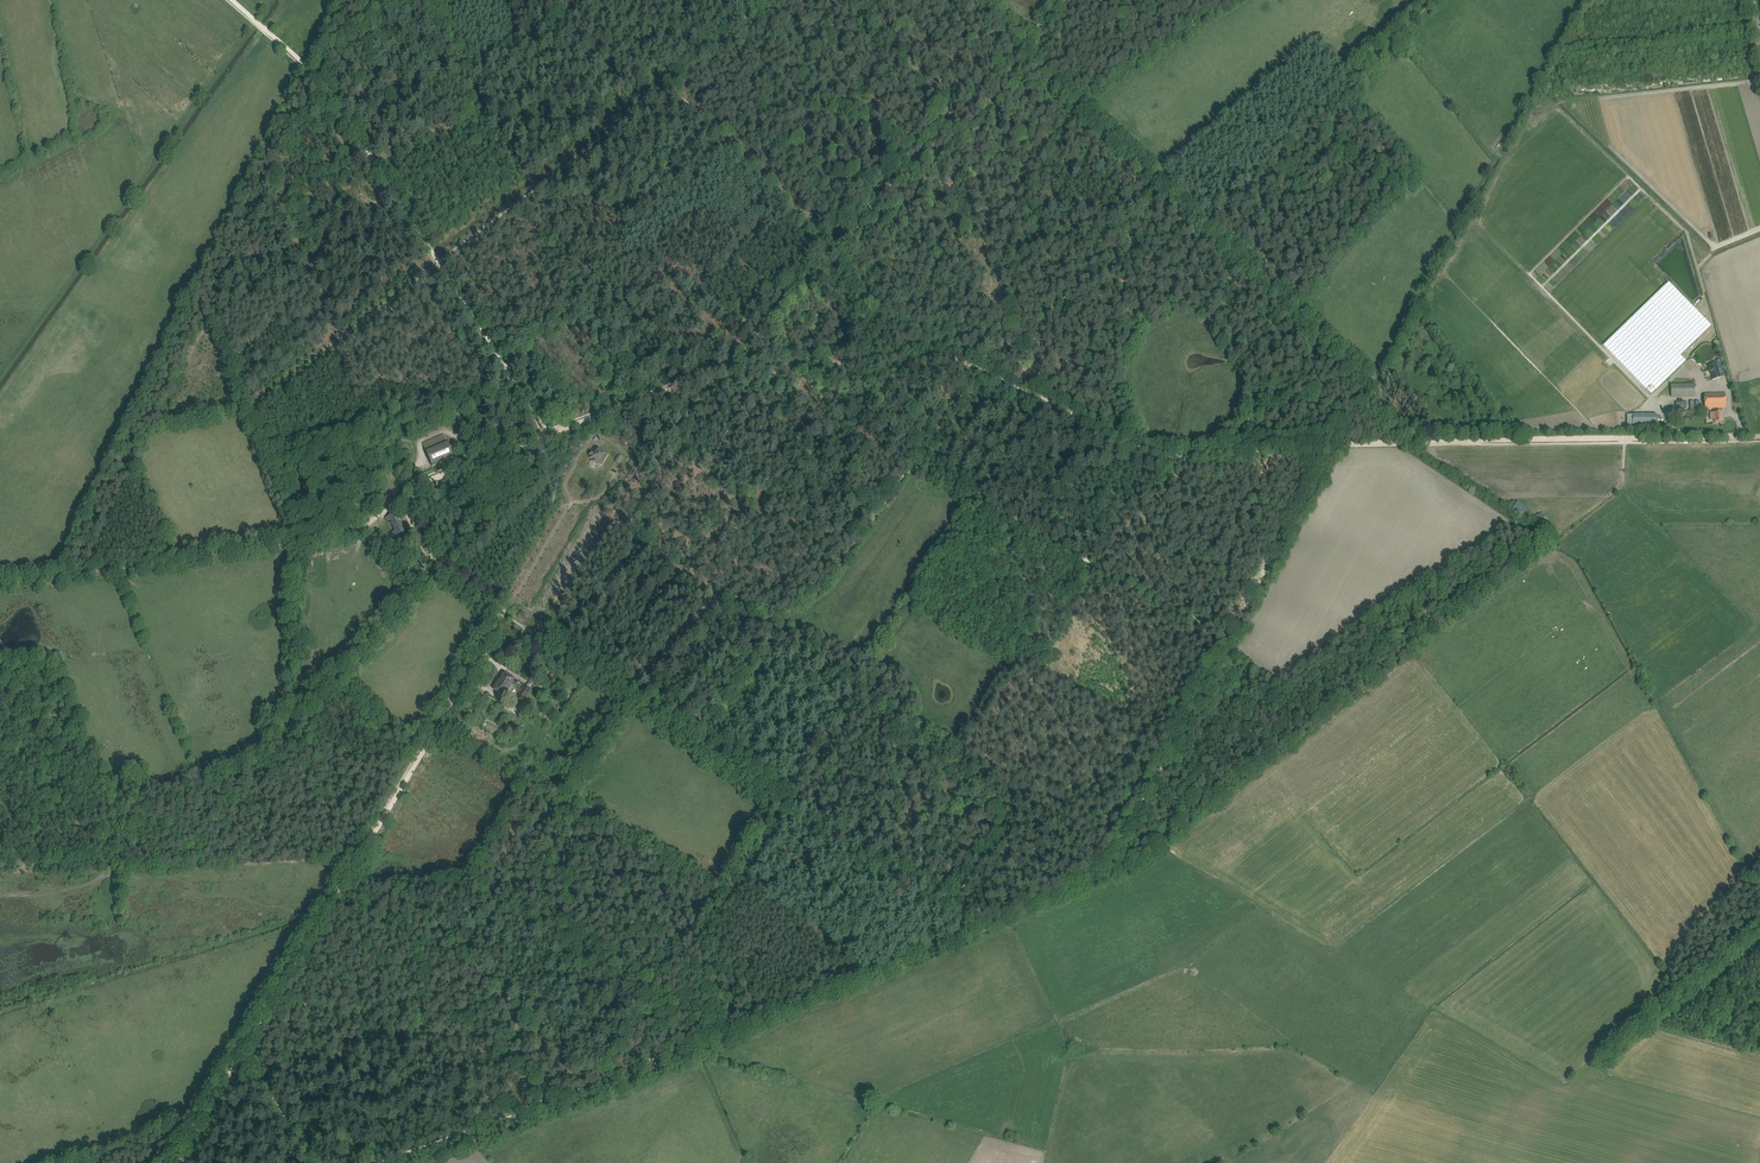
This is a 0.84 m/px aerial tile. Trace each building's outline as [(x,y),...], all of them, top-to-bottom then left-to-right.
[(1680,356),(1697,339),(1711,326),(1669,282),(1603,345),(1651,395),(1686,361),(1680,356)] [(1698,352),(1698,353),(1698,354),(1698,355),(1699,356),(1700,358),(1701,359),(1702,360),(1703,361),(1704,361),(1706,361),(1707,361),(1709,361),(1710,361),(1711,360),(1712,359),(1713,358),(1714,357),(1714,355),(1715,353),(1714,351),(1714,349),(1713,348),(1712,347),(1711,346),(1709,345),(1707,345),(1706,345),(1704,345),(1703,345),(1702,346),(1701,347),(1700,348),(1699,349),(1699,350),(1698,351),(1698,352)] [(1718,362),(1707,366),(1712,381),(1727,375),(1721,358),(1717,359),(1718,362)] [(1671,385),(1671,391),(1671,397),(1695,396),(1695,384),(1671,385)] [(1726,394),(1704,394),(1705,403),(1705,409),(1714,408),(1714,413),(1710,413),(1710,420),(1714,420),(1714,422),(1723,422),(1723,408),(1726,408),(1726,402),(1726,394)] [(454,457),(452,452),(445,435),(423,444),(425,450),(430,461),(432,466),(454,457)] [(590,458),(593,460),(592,461),(598,465),(598,463),(601,465),(608,455),(595,447),(592,451),(590,455),(591,456),(590,458)] [(619,455),(616,459),(615,461),(618,464),(623,457),(619,455)] [(385,495),(387,500),(394,498),(392,491),(387,492),(388,494),(385,495)] [(1516,499),(1510,507),(1524,516),(1529,507),(1516,499)] [(395,541),(401,538),(407,535),(397,512),(386,517),(388,522),(389,521),(395,534),(393,536),(395,541)] [(500,682),(510,687),(511,685),(513,687),(514,685),(517,687),(520,682),(510,677),(505,674),(500,682)] [(510,687),(500,682),(499,681),(494,690),(504,696),(510,687)] [(535,701),(527,696),(531,690),(524,686),(516,699),(522,703),(523,702),(531,708),(535,701)] [(485,721),(483,726),(486,728),(498,734),(501,729),(489,723),(485,721)]
